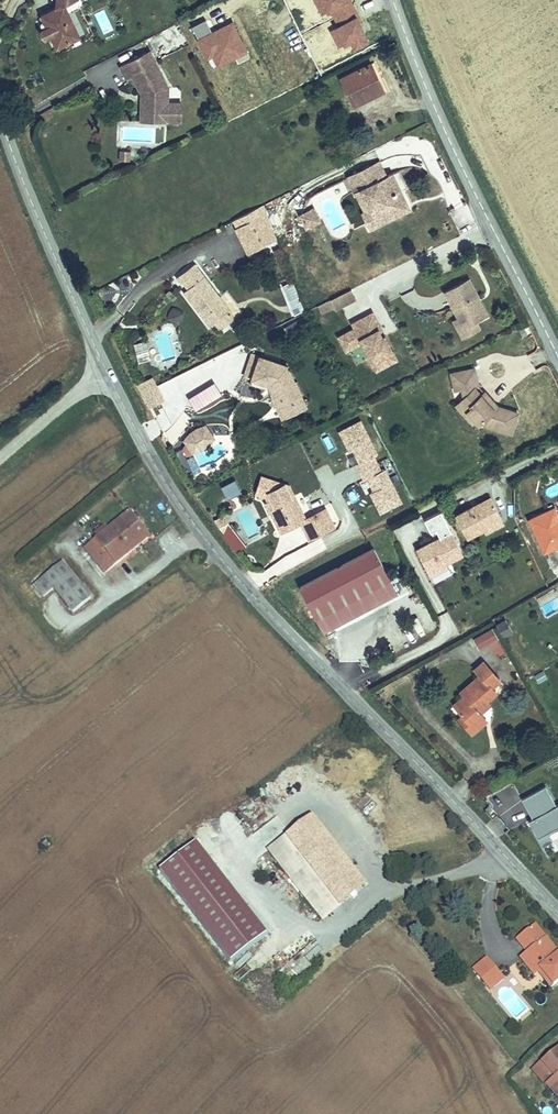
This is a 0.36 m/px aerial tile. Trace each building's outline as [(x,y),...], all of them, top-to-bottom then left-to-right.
[(53,1),(56,0),(47,0),(47,4),(35,10),(40,20),(35,23),(34,23),(33,24),(33,25),(33,26),(33,27),(34,27),(34,28),(35,29),(37,29),(44,26),(49,37),(67,27),(53,1)] [(328,4),(332,12),(329,14),(337,31),(343,27),(348,36),(360,29),(356,21),(357,20),(352,10),(349,4),(351,3),(349,0),(336,0),(328,4)] [(218,36),(224,46),(239,38),(225,10),(210,17),(205,20),(204,18),(198,7),(185,13),(200,45),(205,42),(218,36)] [(337,31),(329,14),(324,16),(333,33),(337,31)] [(218,36),(205,42),(211,53),(224,46),(218,36)] [(139,39),(111,54),(117,65),(123,62),(133,81),(137,78),(138,80),(138,99),(158,100),(158,89),(159,74),(139,39)] [(372,62),(367,51),(336,68),(349,99),(376,84),(367,65),(372,62)] [(158,108),(158,100),(138,99),(138,80),(137,78),(133,81),(132,108),(158,108)] [(172,108),(172,89),(158,89),(158,100),(158,108),(172,108)] [(155,131),(155,142),(164,141),(163,130),(155,131)] [(121,152),(123,162),(131,160),(129,151),(121,152)] [(406,188),(394,159),(386,162),(362,173),(377,209),(399,200),(396,192),(406,188)] [(377,209),(362,173),(359,174),(357,175),(365,195),(362,197),(368,212),(377,209)] [(409,195),(406,188),(396,192),(399,200),(409,195)] [(319,204),(312,191),(298,198),(305,211),(319,204)] [(276,221),(267,194),(256,198),(268,224),(276,221)] [(268,224),(256,198),(235,208),(247,234),(268,224)] [(314,208),(297,216),(304,230),(320,223),(314,208)] [(226,291),(192,242),(174,254),(178,259),(180,260),(185,266),(183,273),(202,301),(209,302),(211,301),(226,291)] [(272,251),(280,274),(290,270),(281,248),(272,251)] [(466,266),(442,279),(456,306),(462,316),(474,310),(482,306),(471,286),(475,284),(466,266)] [(347,273),(325,283),(330,292),(351,283),(347,273)] [(293,283),(281,287),(292,316),(304,312),(293,283)] [(486,303),(475,284),(471,286),(482,306),(486,303)] [(230,298),(226,291),(211,301),(215,308),(230,298)] [(331,298),(335,309),(355,303),(352,291),(331,298)] [(379,322),(368,298),(366,299),(376,323),(379,322)] [(376,323),(366,299),(347,307),(350,313),(333,320),(340,335),(356,327),(369,356),(390,346),(379,322),(376,323)] [(477,316),(474,310),(462,316),(456,306),(451,308),(459,325),(477,316)] [(168,308),(168,322),(182,322),(182,309),(168,308)] [(369,356),(356,327),(340,335),(341,337),(345,336),(350,348),(360,343),(366,357),(369,356)] [(248,360),(255,339),(247,336),(239,357),(248,360)] [(299,381),(282,349),(255,339),(248,360),(267,368),(274,382),(278,379),(284,381),(287,387),(299,381)] [(139,355),(127,360),(132,369),(142,364),(139,355)] [(471,358),(448,361),(450,377),(457,376),(458,386),(465,396),(460,400),(467,410),(470,414),(474,411),(476,414),(502,425),(510,406),(491,398),(479,383),(475,386),(469,378),(469,375),(473,375),(471,358)] [(142,364),(132,369),(138,384),(149,379),(142,364)] [(479,383),(473,375),(469,375),(469,378),(475,386),(479,383)] [(299,381),(287,387),(284,381),(278,379),(274,382),(269,384),(277,399),(301,386),(299,381)] [(465,396),(458,386),(449,393),(464,412),(467,410),(460,400),(465,396)] [(346,454),(363,446),(359,438),(363,436),(346,403),(326,414),(336,434),(339,432),(345,444),(342,446),(346,454)] [(199,431),(205,424),(196,411),(189,413),(180,418),(175,426),(184,439),(192,436),(199,431)] [(363,446),(346,454),(350,462),(354,460),(360,473),(356,474),(366,494),(387,484),(370,451),(367,453),(363,446)] [(276,465),(252,452),(244,466),(252,471),(257,481),(266,502),(272,499),(277,508),(288,502),(296,519),(321,507),(313,489),(292,499),(276,465)] [(221,486),(227,500),(240,494),(234,481),(221,486)] [(267,513),(277,508),(272,499),(266,502),(257,481),(253,483),(267,513)] [(482,489),(445,506),(454,526),(472,519),(470,515),(489,506),(482,489)] [(547,506),(543,497),(516,510),(531,546),(557,533),(552,519),(548,521),(542,508),(547,506)] [(493,514),(489,506),(470,515),(472,519),(474,523),(493,514)] [(238,513),(245,537),(258,534),(251,509),(238,513)] [(131,512),(86,547),(105,571),(149,537),(131,512)] [(235,554),(245,547),(223,515),(213,522),(235,554)] [(438,520),(402,537),(411,557),(430,548),(431,550),(448,542),(438,520)] [(360,535),(286,569),(307,612),(380,578),(360,535)] [(414,563),(433,554),(431,550),(430,548),(411,557),(414,563)] [(63,561),(35,583),(43,594),(54,586),(72,610),(90,596),(63,561)] [(495,624),(501,639),(512,634),(506,620),(495,624)] [(495,658),(505,652),(491,628),(472,639),(479,651),(488,646),(495,658)] [(447,685),(436,694),(445,703),(451,711),(462,701),(459,698),(469,690),(478,682),(474,676),(482,669),(466,650),(458,658),(463,664),(443,681),(447,685)] [(459,698),(462,701),(472,693),(469,690),(459,698)] [(468,709),(462,701),(451,711),(445,703),(441,706),(453,721),(468,709)] [(548,795),(541,799),(538,792),(531,795),(523,775),(500,785),(508,805),(511,813),(507,815),(514,832),(525,827),(521,819),(541,811),(552,838),(557,835),(557,819),(548,795)] [(522,821),(542,813),(541,811),(521,819),(522,821)] [(364,885),(311,816),(293,830),(289,825),(283,830),(286,835),(268,849),(322,918),(364,885)] [(499,837),(507,829),(496,817),(487,825),(499,837)] [(198,839),(160,866),(229,959),(267,932),(198,839)] [(546,938),(537,927),(518,941),(528,953),(520,959),(532,975),(539,969),(551,984),(557,979),(557,953),(546,938)] [(459,930),(453,935),(465,947),(471,941),(459,930)] [(502,980),(485,960),(473,971),(491,991),(502,980)] [(544,1059),(542,1059),(534,1066),(557,1096),(557,1049),(544,1059)]
